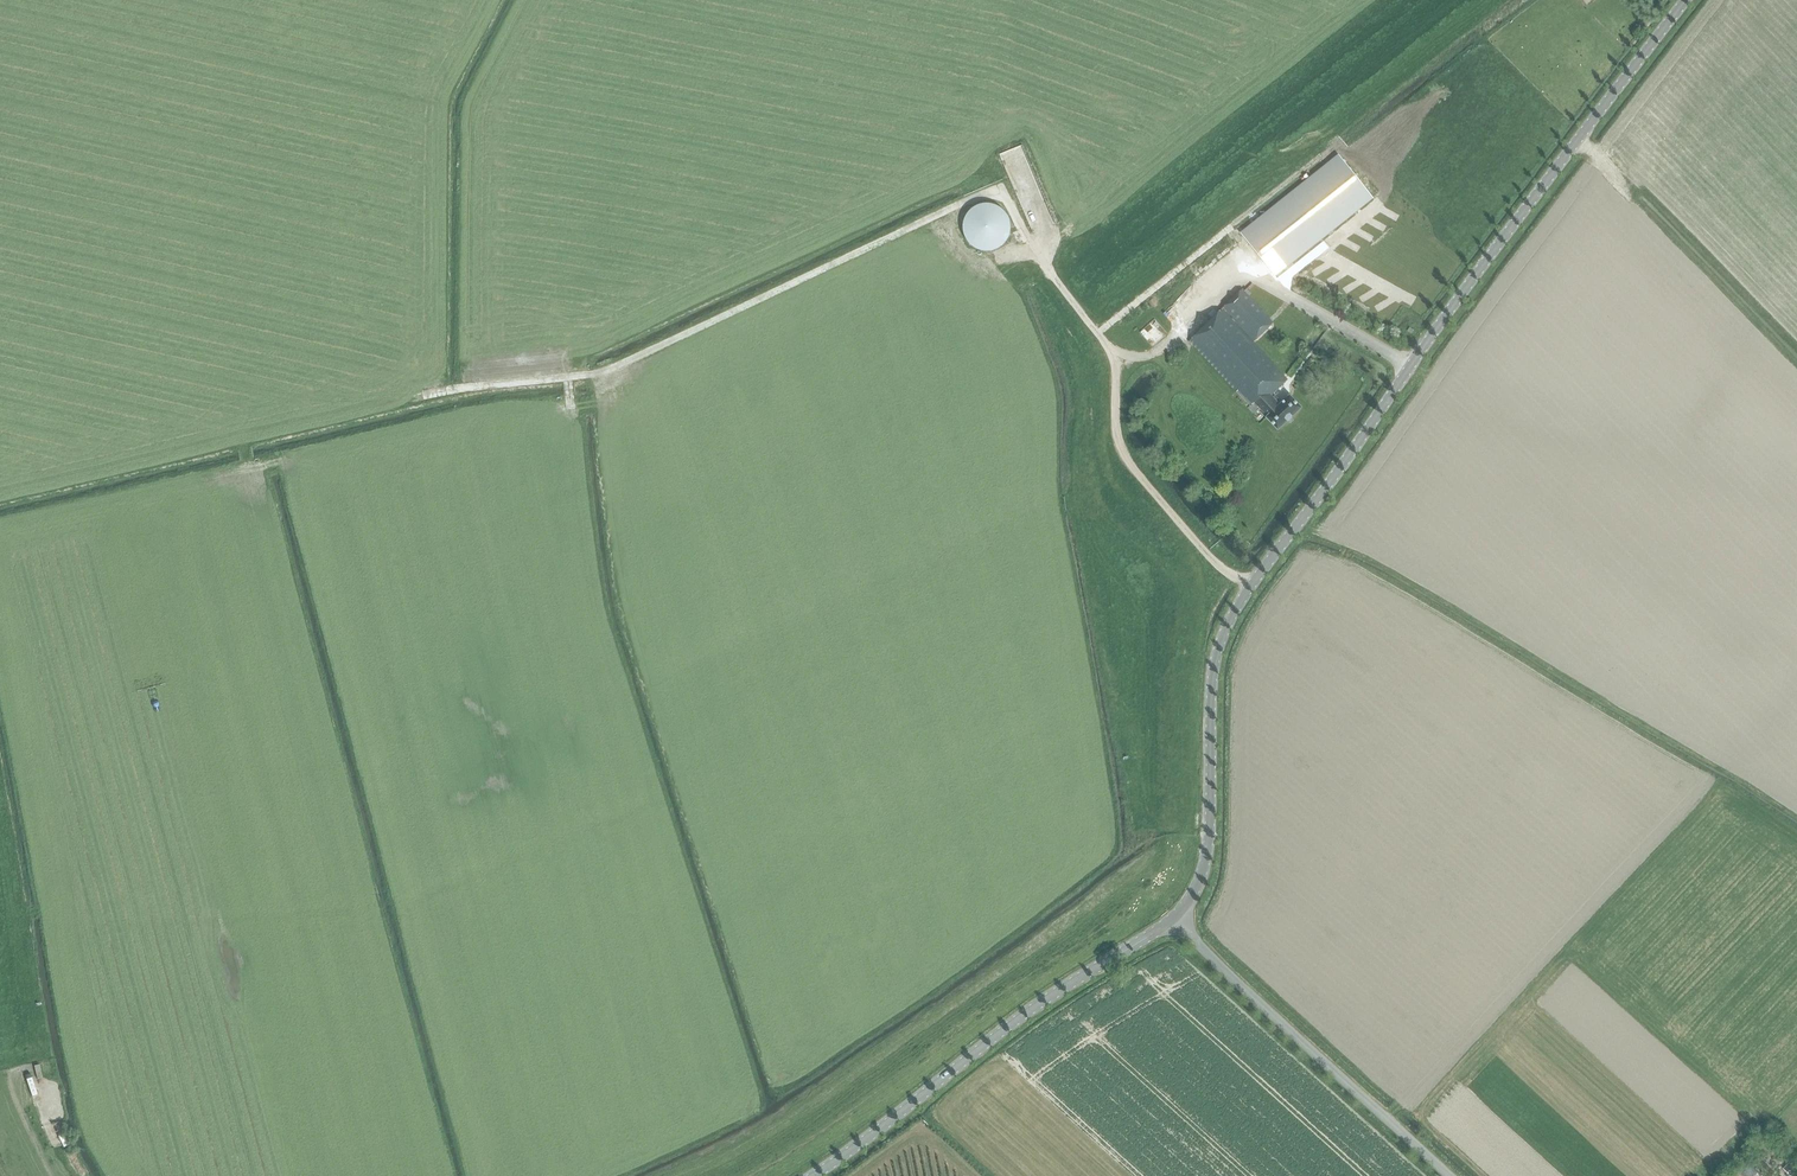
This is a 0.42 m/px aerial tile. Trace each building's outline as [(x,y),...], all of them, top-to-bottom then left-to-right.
[(1338,155),(1240,233),(1275,276),(1373,199),(1338,155)] [(1003,249),(1004,213),(992,213),(991,233),(968,232),(967,247),(1003,249)] [(1278,430),(1301,408),(1289,395),(1279,405),(1271,396),(1287,380),(1252,343),(1273,323),(1243,291),(1189,341),(1251,406),(1254,402),(1267,416),(1266,418),(1278,430)] [(1790,1175),(1791,1175),(1796,1170),(1788,1163),(1782,1169),(1790,1175)]
